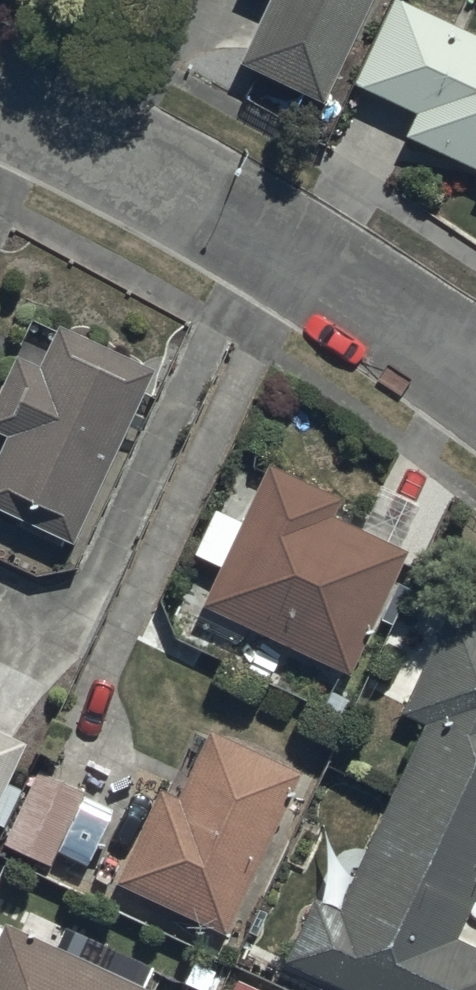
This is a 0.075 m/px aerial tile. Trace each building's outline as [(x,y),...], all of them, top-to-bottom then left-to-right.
[(241,71),(331,111),(380,0),(272,0),(241,71)] [(395,10),(355,99),(411,125),(400,148),(475,183),(475,47),(395,10)] [(0,442),(0,496),(81,531),(154,361),(56,319),(39,358),(20,349),(0,396),(0,420),(8,423),(0,442)] [(383,477),(365,520),(333,506),(341,486),(266,454),(242,510),(216,499),(197,544),(223,555),(204,599),(352,663),(407,538),(404,537),(424,494),(383,477)] [(452,595),(403,705),(423,714),(342,894),(318,883),(285,956),(361,989),(475,989),(475,937),(461,931),(475,898),(475,606),(452,595)] [(302,759),(214,721),(184,790),(160,780),(119,874),(231,922),(302,759)] [(26,734),(0,722),(0,787),(26,734)] [(84,782),(38,759),(4,829),(50,852),(84,782)] [(0,943),(0,989),(167,989),(15,913),(0,943)] [(239,968),(228,989),(283,989),(239,968)]
